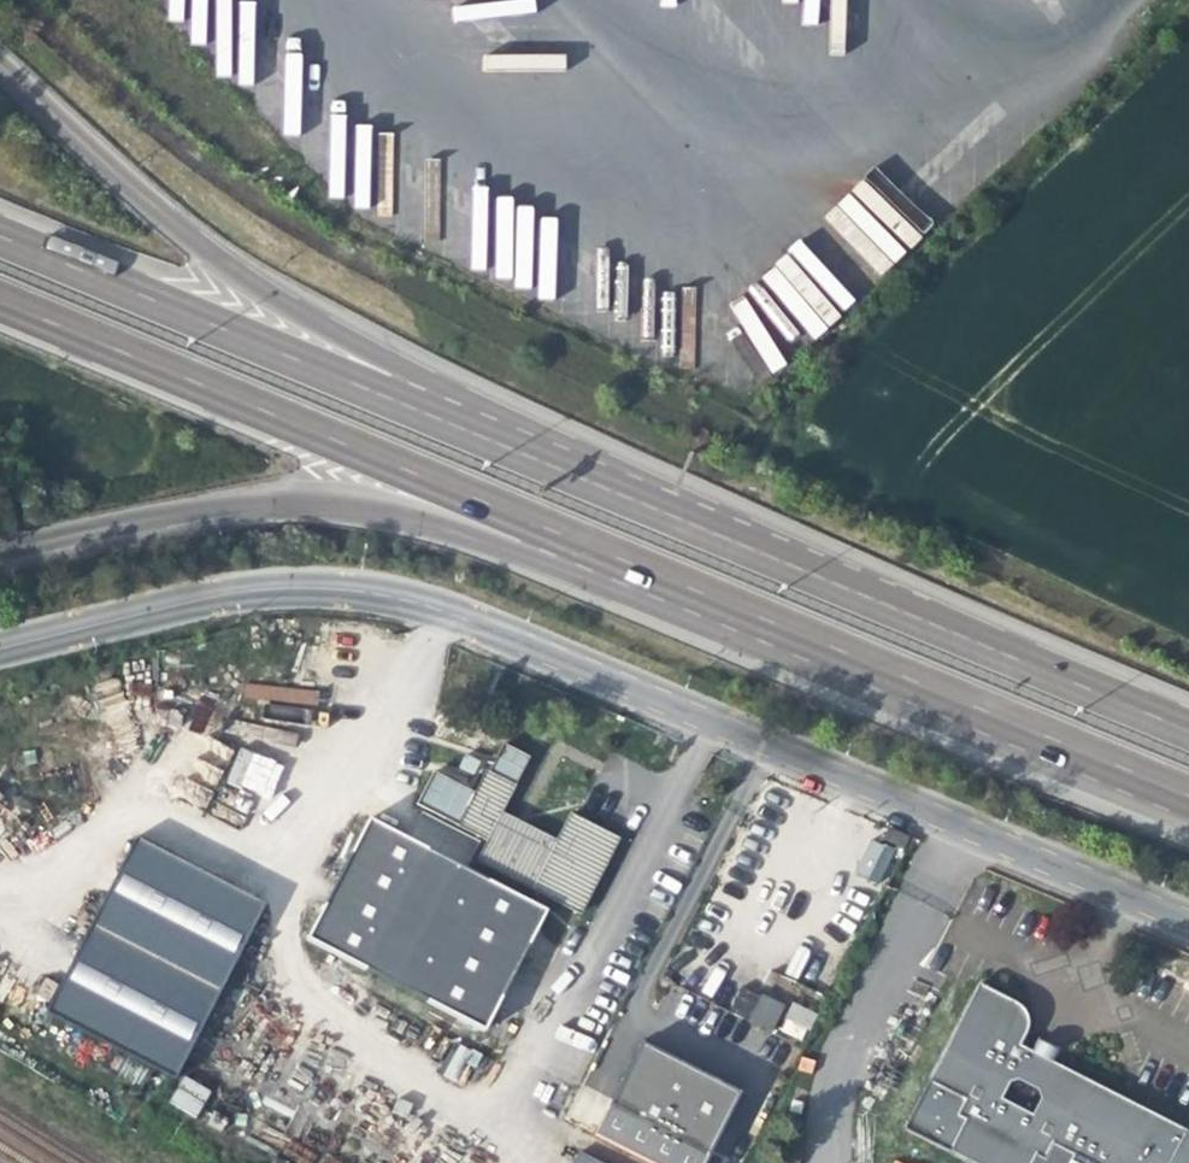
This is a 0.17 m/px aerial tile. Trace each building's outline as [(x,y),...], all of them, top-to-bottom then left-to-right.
[(881,275),(932,226),(875,167),(824,216),(881,275)] [(240,746),(227,782),(270,799),(284,763),(240,746)] [(580,913),(618,839),(568,812),(555,837),(528,823),(502,809),(515,785),(484,769),(456,824),(485,841),(474,861),(546,897),(580,913)] [(546,897),(367,812),(308,938),(486,1022),(546,897)] [(267,892),(130,823),(42,996),(179,1065),(267,892)] [(877,840),(869,837),(853,875),(882,887),(899,849),(877,840)] [(973,1162),(1029,1162),(1034,1154),(1042,1158),(1050,1144),(1088,1162),(1167,1162),(1184,1130),(1052,1061),(1056,1049),(1034,1039),(1029,1048),(1020,1044),(1028,1029),(1020,1006),(975,982),(927,1078),(961,1097),(952,1114),(964,1120),(949,1151),(973,1162)] [(732,1012),(773,1029),(783,1006),(743,989),(732,1012)] [(792,1001),(779,1030),(804,1041),(816,1012),(792,1001)] [(678,1053),(644,1035),(610,1104),(707,1152),(739,1086),(678,1053)] [(455,1045),(446,1079),(468,1085),(477,1050),(455,1045)] [(183,1075),(168,1103),(196,1118),(211,1090),(183,1075)] [(572,1162),(604,1162),(578,1151),(572,1162)]
